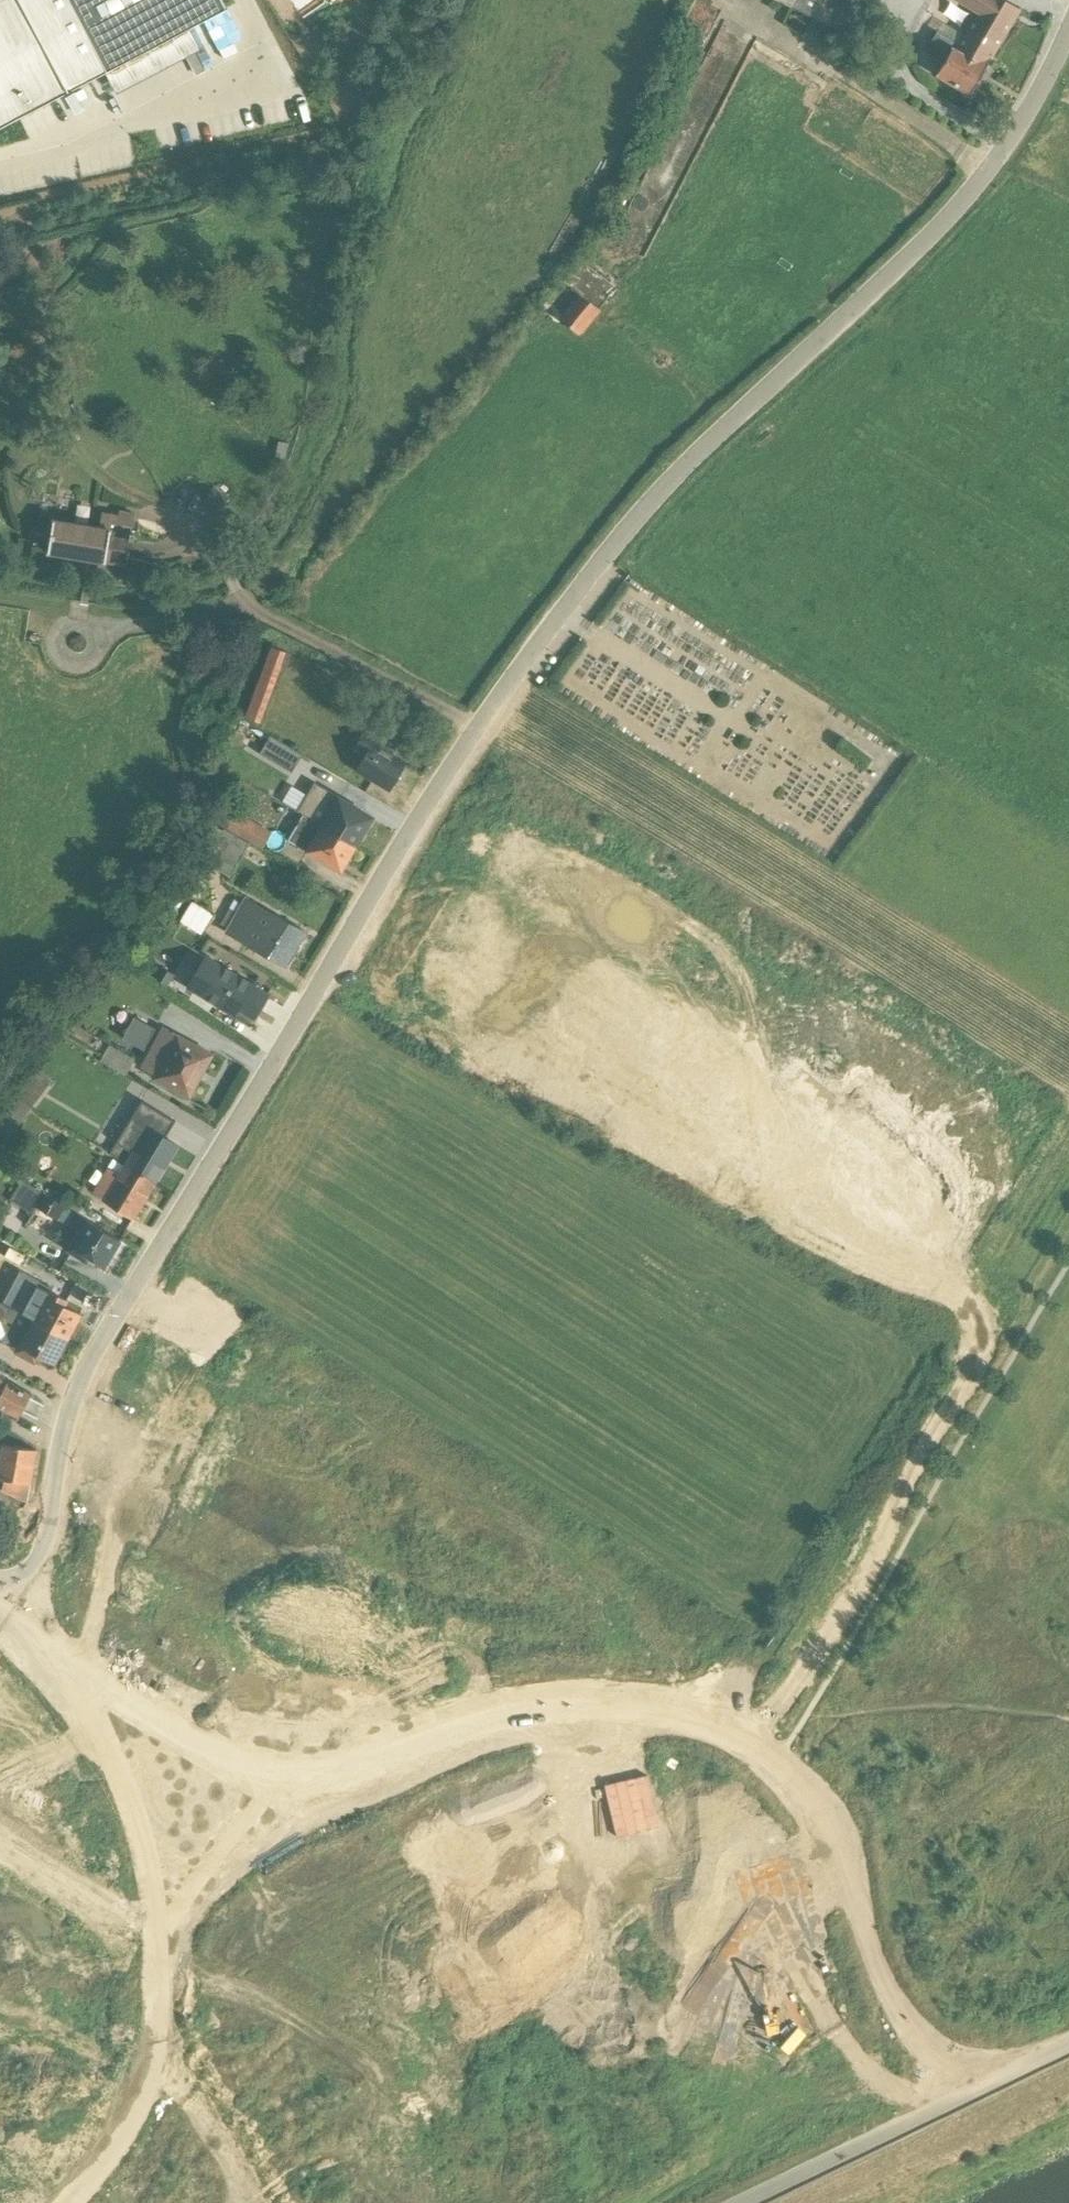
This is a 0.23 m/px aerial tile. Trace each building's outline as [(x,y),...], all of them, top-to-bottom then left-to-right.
[(105,71),(116,93),(199,49),(188,28),(225,8),(220,0),(0,0),(0,126),(105,71)] [(840,31),(855,0),(776,0),(840,31)] [(968,98),(977,84),(974,82),(1018,8),(1004,0),(955,0),(973,11),(960,33),(940,21),(925,47),(943,58),(934,72),(963,91),(961,94),(968,98)] [(600,309),(579,291),(558,317),(578,335),(600,309)] [(204,497),(219,508),(228,495),(213,484),(204,497)] [(53,520),(47,554),(87,560),(124,565),(133,511),(118,509),(117,514),(102,511),(99,527),(53,520)] [(290,653),(269,645),(244,714),(259,721),(279,665),(284,667),(290,653)] [(387,791),(406,760),(362,730),(353,745),(364,753),(354,770),(387,791)] [(268,732),(259,751),(292,768),(301,749),(268,732)] [(314,782),(297,810),(302,813),(354,844),(371,816),(314,782)] [(228,806),(220,825),(223,827),(248,842),(260,849),(271,831),(228,806)] [(303,849),(339,870),(354,844),(302,813),(287,838),(304,848),(303,849)] [(248,842),(223,827),(221,832),(214,830),(206,854),(212,857),(210,864),(229,875),(248,842)] [(306,930),(244,893),(223,931),(285,966),(306,930)] [(180,920),(201,933),(213,912),(193,900),(180,920)] [(268,993),(205,954),(186,984),(249,1023),(268,993)] [(121,1037),(142,1048),(154,1027),(133,1015),(121,1037)] [(213,1052),(161,1024),(139,1065),(153,1073),(151,1077),(188,1098),(213,1052)] [(134,1057),(108,1042),(99,1060),(123,1074),(124,1075),(134,1057)] [(15,1095),(31,1107),(52,1080),(36,1067),(15,1095)] [(133,1117),(111,1156),(155,1183),(179,1143),(133,1117)] [(155,1183),(111,1156),(92,1190),(102,1196),(101,1198),(133,1219),(155,1183)] [(34,1205),(58,1219),(66,1205),(21,1178),(9,1198),(30,1213),(34,1205)] [(121,1238),(75,1210),(56,1241),(66,1247),(65,1249),(85,1261),(89,1255),(105,1265),(121,1238)] [(1,1301),(68,1337),(81,1312),(64,1304),(67,1298),(48,1288),(50,1284),(18,1268),(1,1301)] [(1,1320),(9,1340),(16,1343),(13,1350),(33,1362),(38,1354),(54,1363),(68,1337),(1,1301),(0,1300),(0,1319),(1,1320)] [(9,1340),(1,1320),(0,1319),(0,1338),(2,1343),(9,1340)] [(17,1416),(30,1391),(2,1375),(6,1370),(0,1366),(0,1406),(17,1416)] [(35,1447),(0,1442),(0,1477),(3,1477),(0,1487),(26,1499),(35,1447)]
